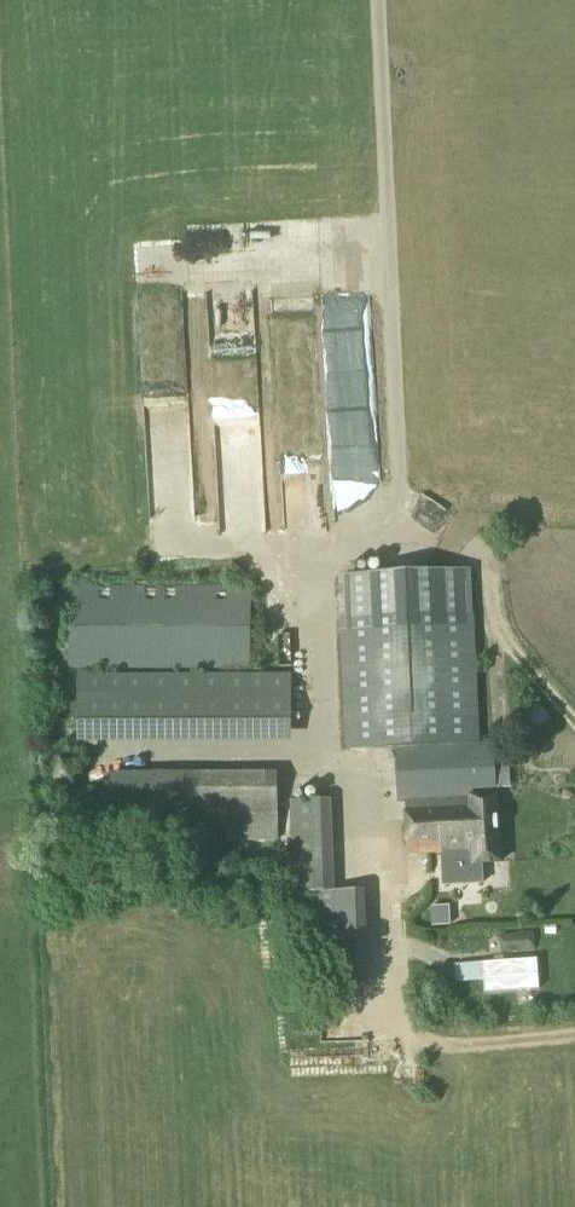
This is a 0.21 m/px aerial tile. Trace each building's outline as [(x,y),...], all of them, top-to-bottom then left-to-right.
[(330,295),(356,294),(354,224),(328,225),(330,295)] [(297,359),(298,376),(325,375),(323,305),(281,307),(283,359),(297,359)] [(259,437),(270,437),(269,420),(223,422),(224,442),(239,442),(240,476),(261,475),(259,437)] [(257,501),(234,500),(232,547),(255,548),(257,501)] [(396,748),(475,744),(469,616),(466,616),(464,570),(343,576),(345,622),(341,622),(347,750),(351,750),(396,748)] [(69,667),(248,666),(248,588),(69,589),(69,667)] [(78,725),(290,723),(290,675),(78,677),(78,725)] [(441,854),(441,863),(442,885),(483,883),(482,862),(500,862),(497,794),(495,743),(475,744),(396,748),(399,804),(404,804),(406,856),(441,854)] [(278,773),(230,774),(231,843),(279,842),(278,773)] [(333,846),(331,799),(288,801),(290,848),(333,846)] [(449,906),(430,907),(432,927),(450,926),(449,906)] [(504,938),(500,938),(501,953),(535,950),(533,932),(504,935),(504,938)] [(537,960),(482,963),(484,994),(539,990),(537,960)]
